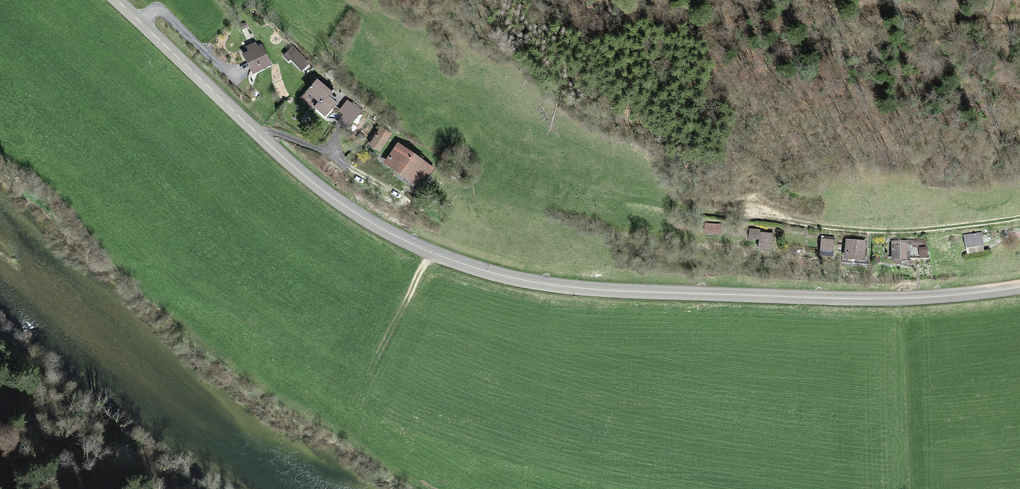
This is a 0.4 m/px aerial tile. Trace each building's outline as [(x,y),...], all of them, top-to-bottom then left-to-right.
[(243,55),(254,75),(273,65),(262,45),(258,47),(256,42),(248,47),(250,51),(243,55)] [(292,46),(283,55),(289,62),(291,60),(302,71),(310,63),(292,46)] [(319,81),(309,93),(322,104),(329,97),(332,93),(319,81)] [(339,105),(329,97),(322,104),(318,109),(328,118),(339,105)] [(346,114),(339,124),(347,130),(362,110),(348,100),(341,110),(346,114)] [(382,129),(370,146),(382,154),(393,137),(382,129)] [(399,144),(386,164),(419,185),(428,172),(431,174),(435,168),(399,144)] [(724,224),(709,224),(709,233),(723,234),(724,224)] [(760,230),(750,229),(749,241),(760,241),(760,246),(774,247),(775,234),(760,233),(760,230)] [(983,233),(966,236),(969,248),(985,245),(983,233)] [(836,239),(823,238),(822,250),(835,251),(836,239)] [(868,240),(848,239),(848,259),(867,259),(868,240)] [(911,240),(893,241),(895,261),(913,260),(911,240)]
